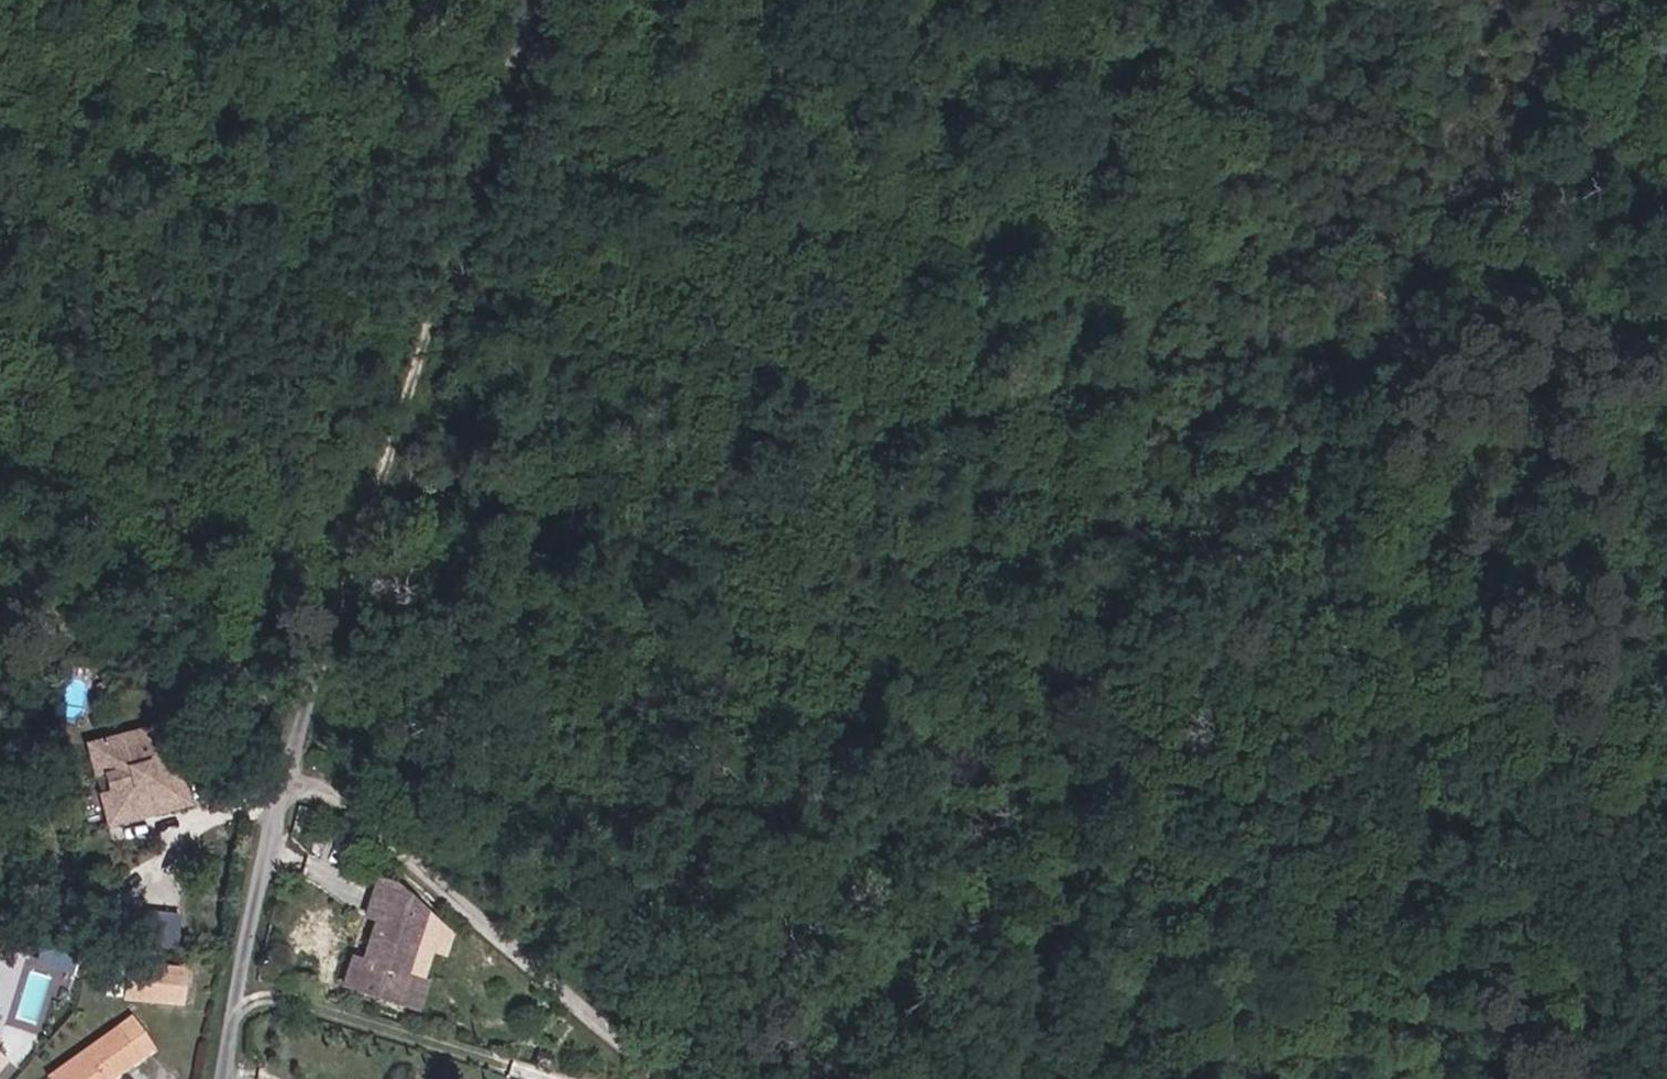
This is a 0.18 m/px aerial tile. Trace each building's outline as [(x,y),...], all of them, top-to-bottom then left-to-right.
[(180,806),(158,727),(151,729),(153,734),(172,801),(107,819),(96,778),(87,775),(81,751),(88,749),(87,746),(78,748),(100,827),(180,806)] [(115,745),(153,734),(151,729),(96,743),(97,746),(115,745)] [(172,801),(153,734),(115,745),(97,746),(96,743),(87,746),(88,749),(81,751),(87,775),(96,778),(107,819),(172,801)] [(393,886),(377,882),(366,918),(377,921),(387,924),(374,967),(364,964),(354,961),(346,988),(420,1009),(427,983),(407,977),(425,914),(393,886)] [(387,924),(377,921),(364,964),(374,967),(387,924)] [(190,968),(134,964),(132,998),(187,1002),(190,968)] [(108,1076),(118,1067),(125,1073),(142,1059),(157,1047),(134,1017),(119,1029),(56,1077),(57,1078),(111,1078),(108,1076)]
